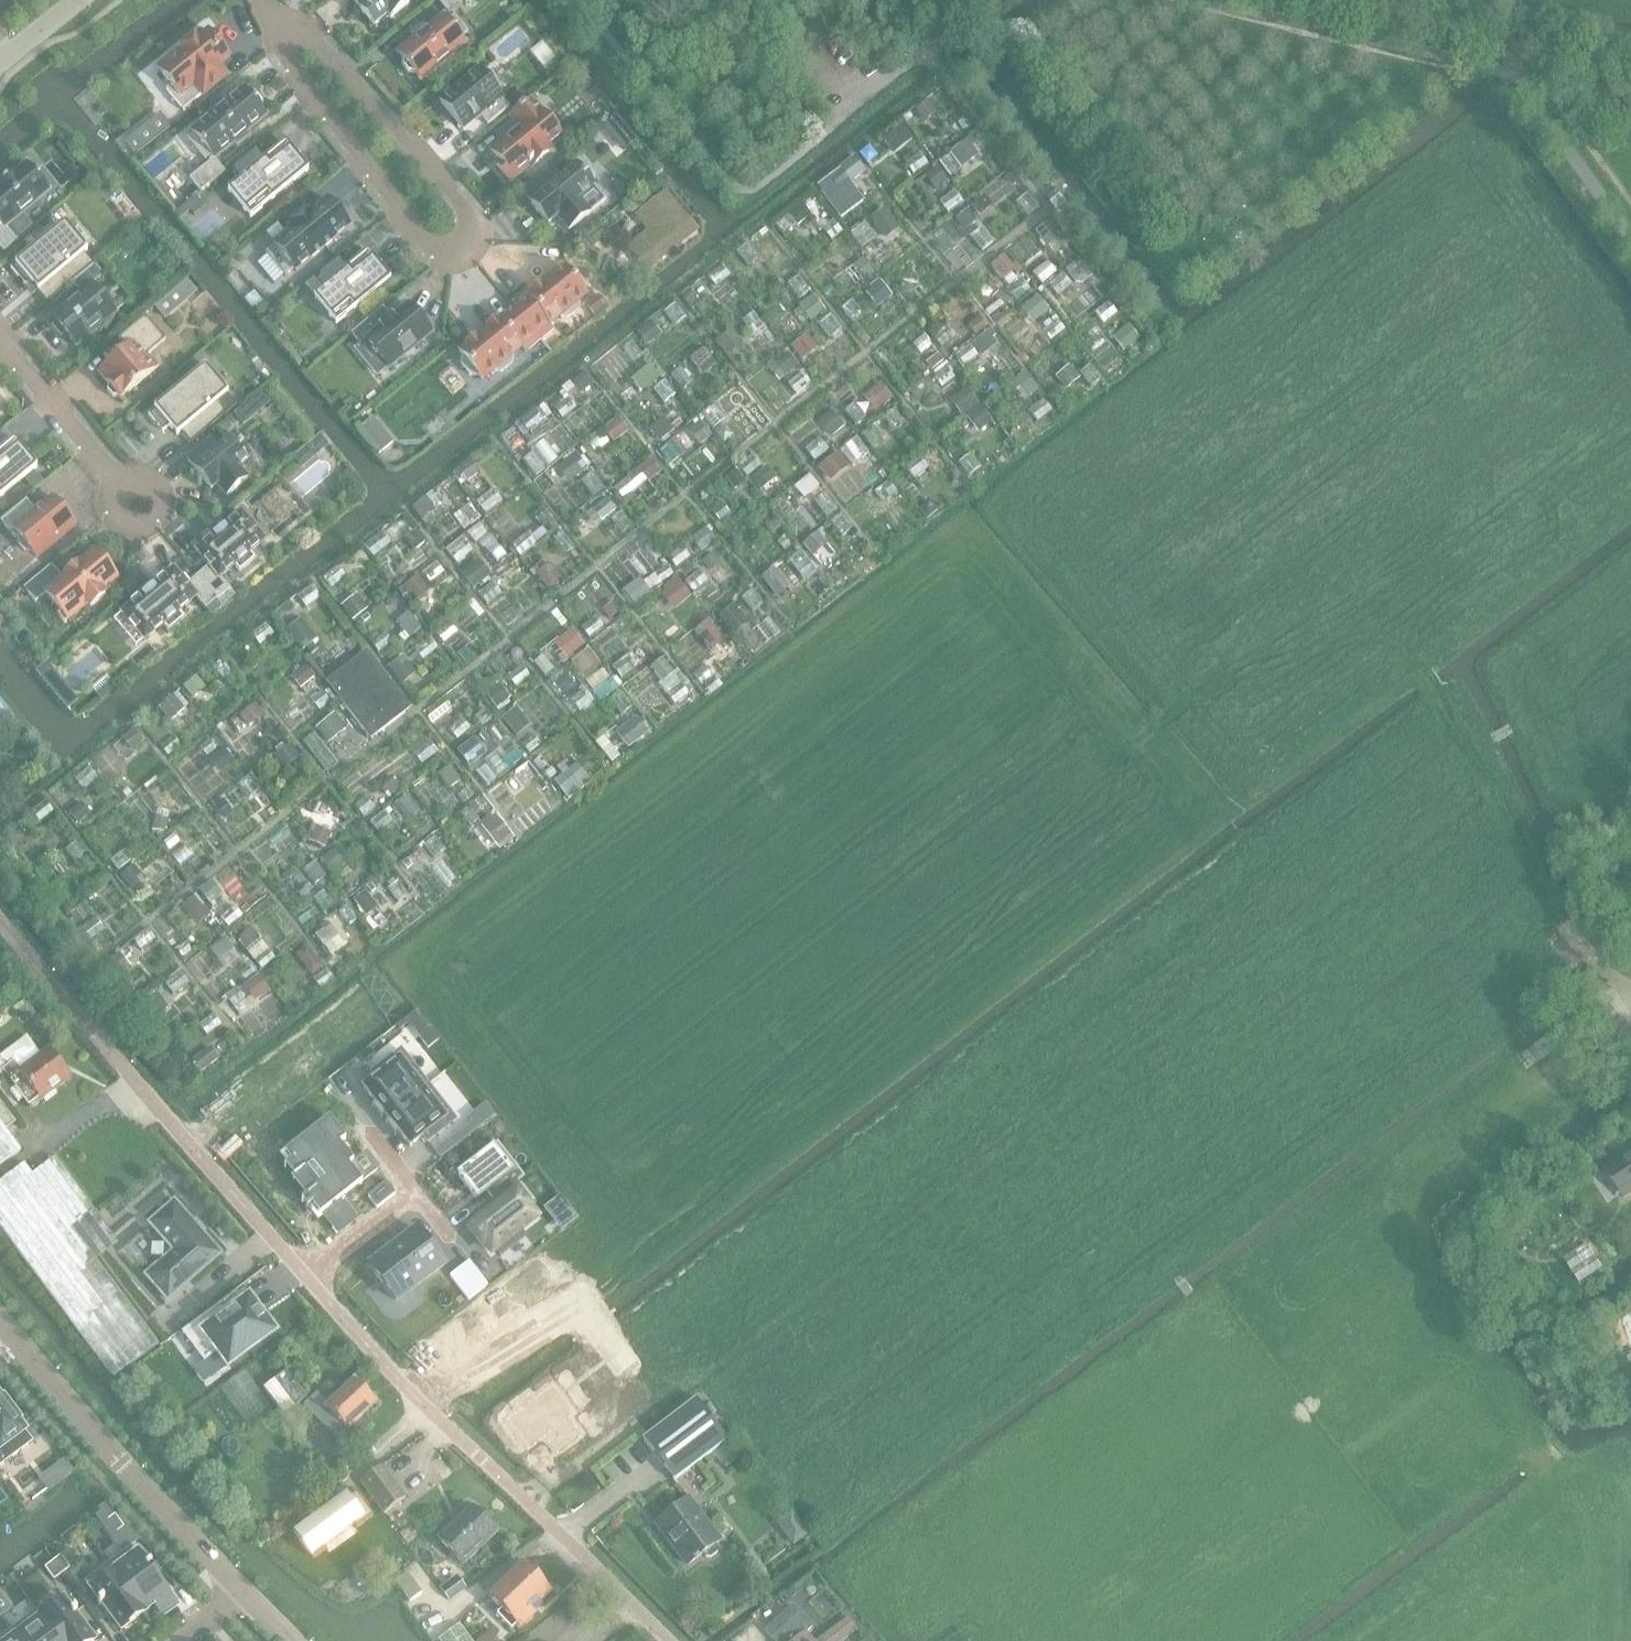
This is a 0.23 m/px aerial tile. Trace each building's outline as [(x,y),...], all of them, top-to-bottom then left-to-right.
[(365,6),(360,10),(373,26),(387,15),(390,19),(409,3),(407,0),(360,0),(365,6)] [(468,0),(441,0),(438,3),(449,16),(468,0)] [(421,81),(466,43),(462,37),(468,32),(454,16),(448,21),(444,15),(426,29),(423,26),(412,35),(415,39),(398,53),(403,60),(403,66),(408,73),(415,74),(421,81)] [(226,77),(217,65),(229,56),(209,31),(198,40),(194,36),(179,49),(183,53),(160,71),(171,85),(166,89),(183,110),(203,95),(203,96),(226,77)] [(507,109),(499,99),(499,98),(494,92),(495,86),(489,78),(482,77),(477,71),(440,102),(462,129),(479,115),(488,126),(507,109)] [(214,159),(267,115),(261,109),(262,102),(256,95),(250,94),(244,88),(191,131),(194,135),(188,139),(206,161),(212,156),(214,159),(190,179),(201,192),(225,172),(214,159)] [(204,116),(216,106),(209,98),(196,108),(204,116)] [(531,98),(510,116),(519,127),(491,150),(500,162),(496,165),(509,181),(529,165),(531,168),(552,151),(550,148),(563,137),(556,130),(559,127),(549,116),(547,118),(531,98)] [(145,125),(136,133),(136,140),(140,145),(148,146),(156,139),(157,131),(152,126),(145,125)] [(272,200),(308,170),(290,148),(270,164),(256,147),(230,169),(240,180),(228,190),(246,212),(267,194),(272,200)] [(866,172),(854,156),(839,168),(840,170),(817,187),(840,219),(864,201),(851,184),(866,172)] [(50,190),(27,163),(0,186),(0,248),(4,252),(17,241),(6,227),(50,190)] [(578,199),(594,186),(592,183),(593,182),(594,175),(588,168),(581,167),(579,168),(577,166),(559,180),(551,170),(523,193),(532,203),(531,204),(547,224),(557,217),(569,231),(590,214),(578,199)] [(661,223),(630,248),(647,268),(649,270),(698,232),(694,228),(679,209),(666,194),(649,208),(661,223)] [(190,211),(201,202),(199,200),(196,196),(181,209),(176,213),(180,219),(190,211)] [(350,227),(328,199),(314,210),(306,200),(278,222),(287,232),(273,243),(274,245),(266,252),(284,275),(293,268),(295,271),(350,227)] [(802,204),(788,215),(797,226),(811,215),(802,204)] [(882,209),(871,218),(883,233),(894,225),(882,209)] [(94,264),(84,253),(88,250),(65,223),(11,268),(26,286),(31,282),(37,290),(36,291),(47,304),(94,264)] [(1003,255),(989,265),(1001,281),(1013,272),(1016,275),(1018,274),(1021,271),(1014,262),(1011,265),(1003,255)] [(354,310),(391,280),(372,257),(352,273),(339,256),(302,286),(314,300),(315,299),(331,318),(349,304),(354,310)] [(116,313),(93,284),(104,275),(95,264),(72,283),(80,294),(52,317),(56,322),(52,325),(62,337),(65,334),(76,346),(116,313)] [(578,310),(579,303),(578,301),(586,294),(564,267),(527,297),(529,299),(515,310),(534,333),(540,341),(554,330),(549,325),(560,316),(561,317),(568,318),(578,310)] [(870,288),(865,293),(877,308),(892,296),(880,280),(878,282),(876,279),(868,285),(870,288)] [(187,280),(186,281),(155,307),(165,320),(196,294),(197,293),(187,280)] [(689,289),(681,295),(691,309),(700,303),(689,289)] [(814,295),(800,305),(811,321),(825,311),(814,295)] [(1037,296),(1026,305),(1038,319),(1049,310),(1037,296)] [(388,368),(431,333),(408,305),(382,327),(373,316),(351,334),(360,344),(353,350),(377,378),(388,368)] [(522,347),(520,344),(534,333),(515,310),(501,321),(500,319),(459,352),(463,357),(462,358),(462,365),(470,375),(477,376),(478,375),(482,380),(494,370),(495,371),(502,371),(512,363),(513,356),(512,355),(522,347)] [(145,316),(118,339),(126,349),(98,373),(109,385),(107,391),(113,398),(119,397),(121,399),(158,368),(148,355),(166,340),(145,316)] [(979,317),(968,325),(976,335),(986,327),(979,317)] [(731,330),(719,339),(730,354),(742,345),(731,330)] [(987,334),(974,344),(982,355),(995,344),(987,334)] [(227,413),(217,402),(228,393),(205,365),(154,408),(155,409),(148,414),(163,431),(169,426),(177,435),(181,433),(190,444),(227,413)] [(1022,372),(1008,383),(1024,402),(1038,390),(1022,372)] [(881,383),(864,396),(876,412),(893,399),(881,383)] [(740,393),(727,403),(735,413),(748,403),(740,393)] [(238,429),(253,417),(244,405),(229,418),(238,429)] [(618,417),(603,428),(613,442),(628,431),(618,417)] [(701,423),(691,430),(700,444),(711,437),(701,423)] [(394,442),(382,428),(371,438),(368,440),(373,446),(379,454),(382,452),(394,442)] [(322,447),(325,444),(318,436),(315,438),(307,445),(314,453),(322,447)] [(238,468),(251,457),(234,437),(219,449),(211,439),(187,459),(195,469),(194,469),(211,490),(217,485),(227,497),(248,480),(238,468)] [(37,467),(19,445),(0,460),(0,496),(1,497),(37,467)] [(574,452),(557,466),(569,482),(587,468),(574,452)] [(471,460),(452,474),(461,486),(480,471),(471,460)] [(37,473),(26,481),(34,490),(44,482),(37,473)] [(37,557),(76,525),(53,498),(37,512),(27,500),(1,521),(11,533),(14,530),(19,536),(19,543),(25,550),(32,551),(37,557)] [(256,559),(250,552),(265,540),(242,513),(224,528),(223,528),(214,535),(215,535),(196,551),(209,566),(199,574),(219,598),(230,589),(220,577),(234,566),(240,572),(256,559)] [(415,530),(403,539),(413,551),(425,542),(415,530)] [(819,532),(803,544),(813,557),(828,545),(819,532)] [(102,591),(118,578),(94,550),(79,563),(78,563),(64,575),(64,576),(62,577),(52,565),(23,588),(35,602),(45,593),(68,620),(87,604),(90,607),(105,595),(102,591)] [(520,567),(508,576),(513,583),(525,574),(520,567)] [(179,612),(196,598),(206,609),(219,598),(199,574),(187,584),(174,569),(152,587),(143,594),(143,595),(122,613),(145,640),(163,625),(169,632),(184,619),(179,612)] [(774,569),(763,578),(777,597),(789,589),(774,569)] [(612,601),(603,609),(610,618),(620,610),(612,601)] [(1,609),(0,609),(0,626),(5,621),(8,618),(1,609)] [(572,630),(555,643),(567,660),(584,647),(572,630)] [(411,709),(367,651),(326,682),(372,740),(411,709)] [(663,660),(651,669),(662,683),(674,674),(663,660)] [(62,680),(47,663),(36,672),(51,689),(62,680)] [(304,665),(290,677),(299,689),(314,677),(304,665)] [(101,701),(118,688),(116,686),(111,681),(95,694),(99,699),(101,701)] [(499,685),(485,695),(497,710),(510,700),(499,685)] [(516,708),(502,720),(516,737),(530,726),(516,708)] [(333,714),(315,729),(327,744),(345,729),(333,714)] [(135,729),(122,738),(132,752),(145,742),(135,729)] [(508,742),(496,751),(499,755),(503,752),(511,762),(519,756),(508,742)] [(224,749),(211,760),(221,773),(234,762),(224,749)] [(392,778),(381,787),(389,798),(401,789),(392,778)] [(82,803),(70,813),(79,824),(91,815),(82,803)] [(496,817),(481,828),(499,851),(514,840),(496,817)] [(177,847),(172,841),(163,847),(168,854),(177,847)] [(338,847),(320,861),(330,875),(348,861),(338,847)] [(365,893),(353,902),(366,918),(377,909),(365,893)] [(63,1068),(50,1050),(42,1056),(27,1037),(0,1058),(0,1076),(4,1073),(16,1087),(10,1092),(19,1103),(25,1099),(30,1106),(39,1099),(40,1100),(43,1098),(46,1098),(53,1093),(54,1090),(71,1077),(63,1068)] [(210,1049),(194,1061),(203,1073),(219,1061),(210,1049)] [(377,1078),(364,1088),(386,1117),(428,1085),(401,1051),(373,1073),(377,1078)] [(428,1085),(386,1117),(410,1147),(423,1137),(427,1142),(455,1120),(428,1085)] [(1,1101),(0,1101),(0,1120),(6,1129),(16,1122),(1,1101)] [(320,1180),(358,1150),(323,1103),(303,1119),(307,1124),(288,1139),(292,1144),(273,1159),(308,1204),(318,1197),(321,1201),(324,1198),(321,1194),(327,1190),(320,1180)] [(0,1121),(0,1165),(21,1149),(0,1121)] [(498,1143),(457,1175),(477,1201),(486,1194),(492,1201),(493,1202),(518,1183),(525,1177),(498,1143)] [(1603,1168),(1624,1200),(1630,1195),(1630,1150),(1603,1168)] [(96,1260),(119,1243),(55,1158),(33,1174),(25,1164),(0,1182),(0,1226),(116,1382),(162,1348),(96,1260)] [(386,1183),(368,1197),(377,1208),(395,1194),(386,1183)] [(531,1200),(518,1183),(493,1202),(492,1201),(472,1216),(483,1229),(477,1234),(490,1251),(494,1249),(499,1256),(525,1236),(520,1229),(536,1217),(525,1204),(531,1200)] [(560,1194),(543,1207),(561,1230),(577,1217),(560,1194)] [(220,1254),(175,1203),(151,1224),(167,1242),(165,1244),(164,1258),(166,1260),(147,1276),(168,1300),(220,1254)] [(393,1301),(441,1265),(415,1231),(367,1267),(393,1301)] [(469,1261),(450,1276),(469,1300),(488,1285),(469,1261)] [(229,1296),(189,1326),(210,1354),(224,1344),(234,1357),(278,1324),(276,1322),(280,1318),(270,1304),(266,1307),(255,1292),(237,1306),(229,1296)] [(274,1405),(245,1367),(218,1388),(246,1426),(274,1405)] [(307,1398),(286,1372),(264,1389),(285,1415),(307,1398)] [(361,1416),(376,1403),(354,1381),(327,1407),(317,1396),(306,1406),(345,1448),(369,1425),(361,1416)] [(557,1383),(510,1419),(534,1450),(550,1438),(563,1455),(589,1436),(575,1418),(581,1414),(557,1383)] [(18,1421),(19,1420),(4,1399),(2,1400),(0,1397),(0,1466),(33,1441),(18,1421)] [(728,1441),(696,1399),(643,1439),(674,1481),(728,1441)] [(66,1458),(39,1478),(49,1491),(75,1471),(66,1458)] [(407,1497),(383,1465),(360,1483),(384,1515),(407,1497)] [(373,1517),(356,1495),(350,1499),(346,1494),(331,1505),(323,1494),(295,1515),(303,1526),(294,1533),(313,1559),(327,1548),(325,1546),(353,1525),(356,1529),(373,1517)] [(720,1541),(688,1499),(658,1521),(669,1536),(671,1535),(678,1543),(674,1546),(688,1565),(703,1554),(706,1558),(711,1558),(718,1553),(719,1548),(716,1544),(720,1541)] [(463,1565),(498,1533),(473,1506),(438,1539),(463,1565)] [(122,1528),(113,1516),(105,1522),(114,1533),(122,1528)] [(803,1533),(796,1523),(785,1531),(793,1541),(803,1533)] [(176,1605),(149,1569),(152,1567),(150,1565),(147,1567),(132,1546),(108,1564),(144,1613),(145,1612),(143,1610),(154,1602),(162,1614),(176,1605)] [(68,1569),(59,1557),(51,1563),(60,1575),(68,1569)] [(60,1575),(51,1563),(43,1569),(52,1581),(60,1575)] [(144,1613),(108,1564),(85,1581),(100,1602),(98,1603),(100,1606),(102,1604),(121,1630),(144,1613)] [(531,1610),(550,1592),(534,1575),(536,1573),(529,1565),(526,1567),(523,1564),(489,1596),(501,1610),(495,1615),(511,1632),(515,1628),(517,1630),(534,1614),(531,1610)] [(422,1593),(407,1573),(395,1582),(410,1602),(422,1593)] [(75,1615),(77,1613),(75,1611),(73,1613),(64,1600),(42,1616),(37,1610),(36,1611),(59,1640),(93,1640),(94,1640),(75,1615)] [(806,1634),(812,1628),(812,1627),(819,1621),(807,1608),(800,1614),(799,1614),(771,1639),(774,1640),(812,1640),(806,1634)] [(36,1611),(10,1630),(18,1640),(59,1640),(36,1611)] [(857,1629),(848,1618),(818,1640),(841,1640),(857,1629)] [(10,1630),(0,1637),(0,1640),(18,1640),(10,1630)] [(491,1631),(477,1640),(499,1640),(491,1631)]
